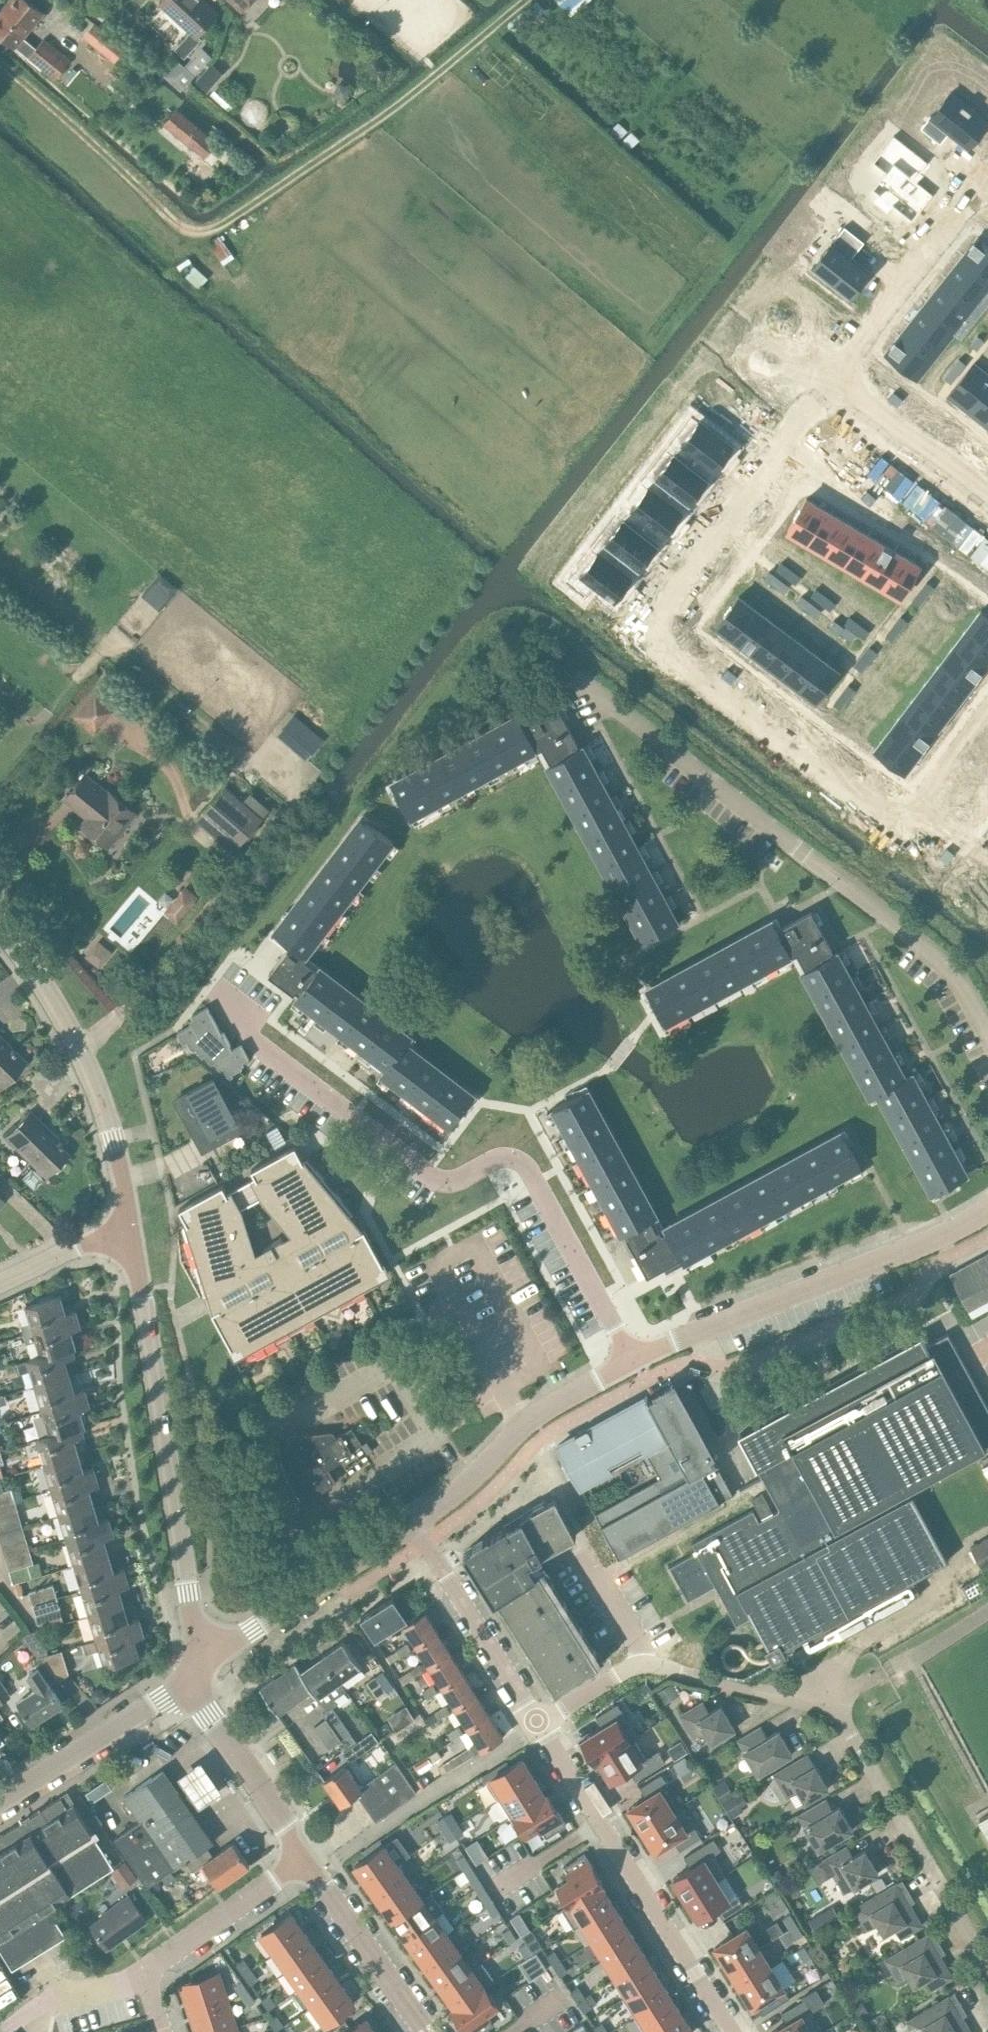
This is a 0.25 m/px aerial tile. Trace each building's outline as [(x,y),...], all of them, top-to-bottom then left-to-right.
[(0,12),(0,33),(15,46),(16,46),(28,57),(54,79),(68,63),(71,59),(44,37),(36,47),(24,37),(23,36),(43,12),(29,0),(10,0),(0,12)] [(189,32),(175,48),(185,57),(202,38),(199,35),(220,11),(208,0),(160,0),(158,3),(189,32)] [(242,11),(252,0),(229,0),(242,11)] [(560,4),(560,3),(567,11),(581,0),(557,0),(560,4)] [(83,37),(114,62),(126,47),(95,22),(83,37)] [(177,60),(169,70),(169,71),(186,85),(194,76),(212,56),(202,47),(184,66),(177,60)] [(227,49),(217,61),(224,68),(235,56),(227,49)] [(202,73),(195,80),(207,91),(214,83),(202,73)] [(338,82),(333,95),(346,100),(351,87),(338,82)] [(930,115),(921,127),(940,142),(949,131),(968,146),(987,121),(950,91),(931,116),(930,115)] [(163,123),(196,149),(208,134),(176,107),(163,123)] [(894,133),(871,161),(885,172),(872,188),(879,194),(873,201),(887,213),(894,206),(912,220),(934,193),(919,181),(920,179),(916,175),(928,161),(911,147),(894,133)] [(861,215),(854,224),(867,234),(874,225),(861,215)] [(813,265),(811,268),(850,298),(858,288),(872,270),(852,255),(864,241),(864,240),(858,235),(845,224),(844,226),(813,265)] [(959,260),(987,282),(987,243),(978,236),(959,260)] [(941,283),(980,314),(987,304),(987,282),(959,260),(941,283)] [(941,283),(923,306),(962,337),(980,314),(941,283)] [(923,306),(904,329),(936,354),(953,332),(961,338),(962,337),(923,306)] [(904,329),(885,353),(917,378),(936,354),(904,329)] [(977,334),(970,344),(976,349),(984,339),(977,334)] [(959,357),(952,367),(958,372),(965,363),(959,357)] [(948,394),(971,411),(987,390),(987,374),(973,362),(948,394)] [(952,367),(944,376),(950,381),(958,372),(952,367)] [(971,411),(987,425),(987,390),(971,411)] [(692,413),(665,448),(673,453),(674,452),(686,461),(693,451),(715,468),(732,445),(722,437),(724,435),(711,425),(709,427),(692,413)] [(665,448),(640,481),(647,487),(649,485),(660,494),(668,484),(689,501),(707,478),(686,461),(674,452),(673,453),(665,448)] [(640,481),(615,513),(622,519),(623,518),(657,543),(635,527),(643,517),(664,533),(668,529),(670,530),(680,517),(678,515),(682,511),(660,494),(649,485),(647,487),(640,481)] [(806,497),(787,529),(807,541),(826,509),(806,497)] [(826,509),(807,541),(826,552),(844,520),(826,509)] [(615,513),(589,546),(597,552),(598,550),(610,560),(618,550),(639,566),(657,543),(623,518),(622,519),(615,513)] [(844,520),(826,552),(844,563),(863,531),(844,520)] [(863,531),(844,563),(863,574),(882,542),(863,531)] [(882,542),(863,574),(881,585),(900,553),(882,542)] [(589,546),(564,579),(584,593),(592,582),(614,599),(617,594),(620,596),(630,583),(628,581),(631,576),(610,560),(598,550),(597,552),(589,546)] [(900,553),(881,585),(901,596),(920,564),(900,553)] [(781,561),(776,567),(786,575),(791,568),(781,561)] [(791,568),(786,575),(796,582),(800,575),(791,568)] [(769,570),(764,576),(774,583),(779,577),(769,570)] [(779,577),(774,583),(783,591),(788,584),(779,577)] [(927,581),(920,590),(926,595),(934,586),(927,581)] [(816,587),(811,594),(821,601),(826,595),(816,587)] [(920,590),(913,600),(919,605),(926,595),(920,590)] [(802,594),(797,601),(806,608),(811,602),(802,594)] [(739,595),(716,624),(734,637),(756,608),(739,595)] [(826,595),(821,601),(830,608),(835,602),(826,595)] [(811,602),(806,608),(816,615),(821,609),(811,602)] [(756,608),(734,637),(750,649),(772,620),(756,608)] [(967,626),(987,642),(987,614),(981,608),(967,626)] [(901,615),(894,624),(900,629),(907,620),(901,615)] [(849,616),(844,622),(846,624),(854,630),(859,623),(849,616)] [(834,619),(829,625),(839,633),(841,630),(844,626),(834,619)] [(772,620),(750,649),(766,662),(789,632),(772,620)] [(859,623),(854,630),(855,631),(863,637),(868,630),(859,623)] [(844,626),(841,630),(851,637),(855,631),(854,630),(846,624),(844,626)] [(894,624),(886,634),(893,639),(900,629),(894,624)] [(954,644),(984,666),(987,661),(987,642),(967,626),(954,644)] [(789,632),(766,662),(783,674),(805,644),(789,632)] [(805,644),(783,674),(799,686),(821,656),(805,644)] [(954,644),(941,661),(971,683),(984,666),(954,644)] [(870,645),(862,655),(869,660),(876,650),(870,645)] [(862,655),(855,664),(862,669),(869,660),(862,655)] [(799,686),(816,699),(838,669),(821,656),(799,686)] [(928,678),(915,695),(944,718),(958,700),(928,678)] [(848,684),(841,693),(848,698),(855,688),(848,684)] [(98,689),(73,716),(93,732),(95,729),(96,730),(114,710),(112,709),(116,704),(98,689)] [(841,693),(834,703),(840,707),(848,698),(841,693)] [(915,695),(902,712),(931,735),(944,718),(915,695)] [(524,722),(537,749),(543,746),(552,762),(578,749),(576,745),(579,743),(558,704),(525,722),(524,722)] [(493,724),(513,762),(537,749),(524,722),(525,722),(522,717),(521,718),(517,711),(493,724)] [(902,712),(889,729),(918,752),(931,735),(902,712)] [(294,714),(276,735),(306,760),(324,739),(294,714)] [(467,738),(466,739),(486,777),(513,762),(493,724),(467,738)] [(889,729),(875,747),(905,770),(918,752),(889,729)] [(466,739),(441,753),(462,789),(486,777),(466,739)] [(546,765),(561,793),(599,772),(584,745),(578,749),(552,762),(546,765)] [(418,765),(416,766),(436,803),(462,789),(441,753),(421,763),(418,765)] [(404,773),(392,780),(395,785),(407,807),(412,816),(435,804),(436,803),(416,766),(404,773)] [(109,844),(135,812),(110,791),(109,793),(87,772),(67,797),(90,816),(83,824),(109,844)] [(561,793),(574,817),(612,797),(599,772),(561,793)] [(225,784),(199,814),(226,837),(238,847),(263,817),(244,801),(225,784)] [(574,817),(587,840),(624,819),(612,797),(574,817)] [(344,835),(350,840),(377,863),(393,842),(365,820),(359,815),(344,835)] [(587,840),(601,867),(639,847),(624,819),(587,840)] [(327,857),(333,862),(361,884),(377,863),(350,840),(344,835),(327,857)] [(601,867),(614,891),(652,871),(639,847),(601,867)] [(311,879),(316,883),(345,904),(361,884),(333,862),(327,857),(311,879)] [(614,891),(630,919),(666,897),(652,871),(614,891)] [(311,879),(292,904),(326,929),(345,904),(316,883),(311,879)] [(185,886),(182,889),(195,900),(198,897),(185,886)] [(666,897),(630,919),(641,941),(679,921),(666,897)] [(276,926),(273,930),(278,934),(291,944),(292,944),(306,956),(326,929),(292,904),(276,926)] [(778,929),(793,956),(799,952),(807,968),(832,954),(831,951),(834,949),(813,911),(778,929)] [(772,917),(747,931),(768,969),(769,968),(793,956),(778,929),(775,924),(772,918),(772,917)] [(723,944),(721,945),(742,983),(768,969),(747,931),(723,944)] [(98,940),(85,955),(90,960),(98,966),(103,960),(111,951),(98,940)] [(297,989),(300,991),(315,967),(304,959),(306,956),(292,944),(269,974),(294,992),(297,989)] [(721,945),(696,959),(699,965),(717,997),(742,983),(721,945)] [(801,971),(814,996),(852,975),(839,951),(839,950),(835,952),(833,953),(832,954),(807,968),(801,971)] [(673,971),(671,972),(692,1010),(693,1010),(717,997),(699,965),(696,959),(673,971)] [(297,995),(295,998),(316,1014),(343,980),(341,978),(321,963),(317,969),(300,991),(297,995)] [(671,972),(647,986),(650,991),(660,1010),(667,1024),(692,1010),(671,972)] [(852,975),(814,996),(815,998),(828,1021),(834,1018),(866,1001),(852,975)] [(343,980),(316,1014),(339,1032),(365,997),(343,980)] [(365,997),(339,1032),(363,1050),(389,1016),(365,997)] [(828,1021),(843,1048),(880,1028),(866,1001),(834,1018),(828,1021)] [(249,1058),(242,1043),(232,1048),(230,1044),(231,1043),(224,1031),(222,1032),(208,1006),(193,1014),(194,1017),(190,1019),(192,1024),(177,1031),(182,1041),(187,1039),(191,1047),(196,1045),(200,1054),(205,1053),(210,1061),(214,1059),(219,1068),(224,1066),(228,1075),(242,1068),(240,1063),(249,1058)] [(389,1016),(363,1050),(366,1052),(386,1067),(404,1046),(404,1045),(408,1040),(409,1039),(413,1034),(389,1016)] [(880,1028),(843,1048),(843,1050),(855,1071),(893,1050),(880,1028)] [(25,1061),(0,1036),(0,1085),(25,1061)] [(404,1046),(386,1067),(381,1073),(406,1092),(432,1058),(408,1040),(404,1045),(404,1046)] [(893,1050),(855,1071),(857,1074),(870,1098),(876,1095),(883,1091),(907,1076),(893,1050)] [(428,1064),(406,1092),(428,1109),(453,1075),(432,1058),(428,1064)] [(883,1091),(876,1095),(879,1101),(889,1117),(926,1096),(914,1073),(907,1076),(883,1091)] [(453,1075),(428,1109),(450,1126),(458,1116),(472,1098),(476,1092),(455,1076),(453,1075)] [(214,1078),(175,1100),(198,1143),(206,1138),(210,1146),(242,1128),(221,1090),(221,1091),(214,1078)] [(553,1108),(566,1132),(603,1111),(590,1088),(553,1108)] [(926,1096),(889,1117),(889,1118),(902,1141),(940,1121),(926,1096)] [(5,1135),(34,1165),(43,1173),(65,1150),(41,1126),(44,1123),(30,1110),(5,1135)] [(566,1132),(578,1154),(615,1134),(603,1111),(566,1132)] [(902,1141),(916,1167),(954,1147),(940,1121),(902,1141)] [(840,1129),(817,1142),(837,1179),(838,1178),(861,1166),(854,1154),(844,1135),(843,1135),(840,1129)] [(578,1154),(591,1178),(628,1157),(615,1134),(578,1154)] [(817,1142),(792,1155),(795,1161),(812,1192),(837,1179),(817,1142)] [(295,1144),(251,1168),(256,1176),(227,1191),(223,1184),(179,1207),(188,1223),(183,1225),(205,1293),(212,1289),(218,1301),(211,1305),(236,1354),(387,1271),(364,1228),(356,1232),(347,1215),(353,1212),(304,1156),(303,1157),(295,1144)] [(954,1147),(916,1167),(931,1193),(936,1190),(936,1191),(955,1180),(957,1179),(968,1173),(954,1147)] [(765,1169),(785,1207),(812,1192),(792,1155),(765,1169)] [(591,1178),(605,1203),(642,1183),(628,1157),(591,1178)] [(765,1169),(739,1184),(759,1221),(785,1207),(765,1169)] [(605,1203),(621,1234),(628,1230),(653,1217),(659,1213),(642,1183),(605,1203)] [(715,1197),(735,1234),(759,1221),(739,1184),(715,1197)] [(715,1197),(690,1210),(709,1248),(735,1234),(715,1197)] [(665,1223),(668,1230),(680,1252),(685,1261),(709,1248),(690,1210),(665,1223)] [(673,1256),(680,1252),(668,1230),(662,1233),(653,1217),(628,1230),(630,1234),(627,1235),(648,1274),(675,1259),(673,1256)] [(973,1315),(987,1308),(987,1253),(950,1273),(973,1315)] [(22,1324),(24,1335),(79,1319),(76,1309),(67,1312),(62,1295),(25,1306),(30,1322),(22,1324)] [(79,1319),(24,1335),(27,1342),(35,1340),(40,1356),(73,1347),(77,1345),(73,1330),(82,1327),(79,1319)] [(693,1543),(693,1544),(695,1547),(698,1552),(716,1585),(717,1587),(736,1621),(736,1622),(737,1624),(752,1616),(769,1648),(767,1649),(773,1660),(774,1662),(787,1655),(784,1648),(809,1635),(817,1650),(835,1640),(843,1635),(920,1593),(912,1579),(947,1560),(948,1559),(939,1544),(913,1495),(910,1497),(905,1489),(971,1453),(984,1446),(987,1444),(987,1408),(959,1354),(958,1353),(948,1334),(930,1343),(926,1345),(924,1341),(920,1335),(875,1360),(869,1363),(852,1372),(755,1425),(760,1436),(779,1469),(774,1471),(745,1486),(741,1488),(741,1489),(764,1478),(781,1510),(779,1510),(761,1520),(760,1520),(753,1509),(693,1543)] [(22,1361),(18,1363),(18,1364),(21,1372),(29,1370),(34,1386),(71,1375),(66,1359),(76,1356),(73,1348),(73,1347),(40,1356),(35,1357),(22,1361)] [(34,1386),(42,1411),(88,1397),(85,1388),(76,1391),(71,1375),(34,1386)] [(580,1485),(602,1474),(647,1449),(661,1476),(595,1512),(616,1555),(735,1493),(675,1381),(558,1444),(566,1459),(563,1461),(569,1473),(573,1471),(580,1485)] [(88,1397),(42,1411),(49,1434),(49,1435),(81,1426),(86,1425),(81,1409),(91,1406),(88,1397)] [(44,1436),(35,1439),(36,1443),(42,1463),(43,1464),(80,1452),(75,1438),(84,1435),(82,1427),(81,1426),(49,1435),(44,1436)] [(300,1491),(305,1499),(334,1480),(327,1469),(353,1452),(352,1450),(362,1443),(352,1426),(334,1437),(332,1434),(282,1441),(283,1450),(285,1459),(288,1468),(291,1476),(295,1484),(300,1491)] [(43,1464),(51,1490),(97,1476),(94,1467),(85,1470),(80,1452),(43,1464)] [(51,1490),(58,1515),(95,1504),(90,1488),(100,1486),(97,1476),(51,1490)] [(15,1500),(11,1488),(2,1491),(0,1491),(0,1505),(15,1500)] [(752,1498),(762,1516),(765,1515),(772,1511),(762,1492),(752,1498)] [(497,1597),(557,1690),(599,1662),(538,1568),(535,1569),(529,1560),(576,1534),(555,1495),(521,1514),(522,1516),(507,1524),(506,1523),(490,1533),(488,1533),(472,1543),(473,1544),(464,1550),(494,1599),(497,1597)] [(23,1526),(15,1500),(0,1505),(0,1532),(23,1526)] [(58,1515),(66,1540),(112,1527),(109,1518),(100,1520),(95,1504),(58,1515)] [(6,1558),(30,1551),(23,1526),(0,1532),(0,1538),(6,1558)] [(66,1540),(73,1565),(109,1554),(105,1538),(114,1535),(112,1527),(66,1540)] [(970,1547),(983,1570),(987,1567),(987,1537),(970,1547)] [(19,1554),(6,1558),(13,1582),(25,1579),(31,1577),(31,1576),(29,1570),(28,1564),(34,1562),(30,1551),(19,1554)] [(698,1552),(670,1566),(689,1600),(716,1585),(698,1552)] [(73,1565),(81,1590),(126,1576),(124,1567),(114,1570),(109,1554),(73,1565)] [(81,1590),(88,1615),(124,1604),(119,1588),(129,1585),(126,1576),(81,1590)] [(29,1591),(33,1604),(57,1597),(53,1584),(29,1591)] [(394,1596),(361,1616),(376,1639),(408,1618),(394,1596)] [(33,1604),(37,1616),(61,1609),(57,1597),(33,1604)] [(124,1604),(88,1615),(95,1639),(141,1626),(138,1618),(129,1621),(124,1604)] [(404,1624),(417,1645),(438,1631),(425,1611),(404,1624)] [(95,1639),(82,1643),(83,1644),(86,1653),(98,1649),(104,1666),(140,1656),(135,1638),(144,1636),(141,1627),(141,1626),(95,1639)] [(48,1653),(40,1629),(27,1632),(22,1638),(38,1656),(48,1653)] [(417,1645),(429,1665),(452,1653),(438,1631),(417,1645)] [(322,1655),(322,1656),(340,1682),(340,1681),(362,1666),(344,1640),(322,1655)] [(397,1649),(401,1656),(412,1649),(408,1642),(397,1649)] [(68,1673),(62,1649),(38,1657),(59,1681),(68,1673)] [(429,1665),(442,1686),(464,1673),(452,1653),(429,1665)] [(301,1670),(300,1671),(313,1690),(312,1691),(317,1697),(318,1697),(326,1710),(322,1712),(326,1718),(327,1717),(334,1727),(343,1720),(351,1732),(332,1706),(337,1702),(334,1697),(346,1690),(340,1682),(322,1656),(301,1670)] [(312,1691),(313,1690),(300,1671),(301,1670),(295,1663),(259,1688),(278,1714),(312,1691)] [(370,1678),(366,1682),(377,1697),(380,1695),(382,1697),(392,1690),(395,1689),(378,1663),(374,1665),(366,1671),(371,1678),(370,1678)] [(399,1676),(403,1683),(424,1670),(420,1663),(399,1676)] [(32,1723),(62,1703),(48,1682),(47,1683),(38,1669),(29,1675),(38,1688),(18,1701),(32,1723)] [(442,1686),(449,1697),(456,1708),(478,1695),(464,1673),(442,1686)] [(7,1698),(11,1695),(0,1679),(0,1703),(7,1698)] [(679,1694),(672,1682),(657,1691),(664,1703),(679,1694)] [(422,1690),(426,1697),(437,1690),(433,1683),(422,1690)] [(93,1690),(91,1696),(94,1701),(101,1702),(105,1699),(106,1693),(102,1688),(97,1687),(93,1690)] [(456,1708),(462,1718),(468,1728),(490,1715),(478,1695),(456,1708)] [(680,1715),(694,1738),(705,1731),(712,1742),(735,1728),(721,1705),(710,1712),(703,1701),(680,1715)] [(580,1738),(594,1761),(597,1760),(633,1737),(637,1735),(617,1703),(596,1716),(602,1725),(580,1738)] [(435,1711),(423,1718),(428,1725),(439,1718),(449,1712),(451,1711),(446,1704),(445,1705),(435,1711)] [(443,1763),(438,1766),(442,1773),(447,1770),(475,1752),(476,1753),(482,1749),(503,1736),(490,1715),(468,1728),(475,1739),(470,1743),(471,1745),(443,1763)] [(341,1738),(351,1732),(343,1720),(334,1727),(327,1717),(326,1718),(314,1726),(329,1747),(341,1738)] [(458,1725),(448,1731),(452,1739),(461,1733),(462,1732),(463,1731),(459,1724),(458,1725)] [(769,1767),(793,1754),(779,1730),(768,1737),(761,1726),(738,1740),(758,1774),(769,1767)] [(633,1737),(597,1760),(598,1762),(610,1781),(630,1769),(636,1779),(665,1761),(658,1749),(645,1757),(633,1737)] [(359,1739),(342,1751),(349,1761),(366,1749),(359,1739)] [(427,1754),(414,1763),(419,1771),(432,1762),(436,1760),(442,1756),(437,1748),(427,1754)] [(802,1757),(774,1774),(788,1797),(799,1791),(805,1802),(828,1788),(815,1765),(808,1754),(802,1757)] [(499,1799),(534,1777),(522,1758),(487,1779),(499,1799)] [(202,1759),(179,1775),(200,1806),(223,1790),(202,1759)] [(324,1779),(342,1805),(357,1794),(368,1809),(376,1821),(416,1792),(409,1782),(395,1762),(361,1786),(346,1764),(324,1779)] [(140,1820),(115,1837),(127,1856),(148,1885),(173,1867),(174,1868),(185,1861),(192,1871),(204,1863),(213,1856),(207,1845),(214,1841),(164,1769),(123,1796),(140,1820)] [(646,1795),(626,1807),(640,1829),(676,1806),(664,1787),(668,1784),(661,1773),(640,1786),(646,1795)] [(423,1775),(417,1779),(421,1786),(428,1782),(427,1781),(429,1780),(425,1775),(424,1776),(423,1775)] [(547,1793),(545,1794),(534,1777),(499,1799),(511,1817),(548,1794),(547,1793)] [(112,1787),(106,1778),(87,1793),(92,1801),(112,1787)] [(725,1778),(714,1785),(724,1802),(736,1795),(735,1795),(725,1778)] [(965,1787),(954,1793),(961,1804),(971,1798),(965,1787)] [(546,1837),(566,1824),(548,1794),(511,1817),(522,1836),(539,1826),(546,1837)] [(736,1795),(724,1802),(733,1816),(744,1809),(741,1805),(736,1795)] [(13,1968),(67,1934),(50,1908),(73,1893),(72,1893),(115,1865),(75,1803),(68,1807),(61,1796),(41,1809),(41,1808),(21,1821),(21,1822),(2,1834),(2,1835),(0,1836),(0,1949),(13,1968)] [(830,1843),(853,1829),(839,1806),(833,1810),(827,1799),(799,1816),(819,1849),(830,1843)] [(676,1806),(640,1829),(655,1853),(674,1841),(679,1850),(700,1837),(680,1804),(676,1806)] [(451,1811),(443,1816),(450,1826),(458,1821),(451,1811)] [(975,1819),(987,1841),(987,1812),(975,1819)] [(436,1820),(443,1831),(449,1827),(450,1826),(443,1816),(436,1820)] [(458,1821),(450,1826),(457,1836),(464,1832),(458,1821)] [(449,1841),(457,1836),(450,1826),(449,1827),(443,1831),(449,1841)] [(472,1841),(465,1845),(472,1856),(476,1862),(488,1855),(477,1838),(472,1841)] [(691,1867),(671,1879),(684,1899),(719,1878),(724,1874),(712,1854),(714,1853),(715,1852),(720,1849),(714,1838),(684,1856),(690,1866),(691,1867)] [(234,1841),(213,1856),(204,1863),(219,1885),(221,1884),(250,1863),(248,1860),(234,1841)] [(368,1883),(397,1862),(384,1844),(355,1865),(368,1883)] [(824,1859),(808,1868),(817,1883),(833,1873),(844,1893),(855,1886),(855,1887),(879,1873),(865,1850),(854,1856),(847,1845),(827,1857),(824,1859)] [(562,1908),(603,1883),(584,1853),(564,1865),(571,1876),(558,1884),(570,1902),(562,1907),(562,1908)] [(464,1869),(471,1864),(464,1854),(457,1858),(464,1869)] [(137,1878),(125,1860),(111,1870),(123,1888),(137,1878)] [(380,1901),(410,1880),(397,1862),(368,1883),(380,1901)] [(470,1879),(477,1874),(471,1864),(464,1869),(470,1879)] [(779,1868),(769,1873),(774,1883),(784,1878),(779,1868)] [(882,1876),(870,1882),(876,1892),(887,1885),(882,1876)] [(719,1878),(684,1899),(697,1920),(716,1908),(722,1917),(743,1904),(736,1893),(730,1897),(719,1878)] [(865,1902),(855,1908),(868,1929),(878,1924),(895,1928),(901,1938),(923,1925),(917,1915),(910,1904),(910,1903),(904,1894),(909,1891),(903,1879),(865,1902)] [(393,1919),(422,1898),(410,1880),(380,1901),(393,1919)] [(602,1885),(604,1883),(603,1883),(562,1908),(573,1927),(613,1902),(602,1885)] [(486,1905),(493,1901),(487,1891),(480,1895),(486,1905)] [(422,1898),(393,1919),(405,1936),(435,1915),(444,1909),(431,1892),(422,1898)] [(108,1948),(148,1919),(130,1894),(103,1914),(104,1916),(92,1924),(108,1948)] [(493,1916),(500,1911),(493,1901),(486,1905),(493,1916)] [(593,1940),(624,1921),(613,1902),(573,1927),(574,1927),(582,1922),(593,1940)] [(274,1951),(304,1930),(291,1912),(261,1933),(274,1951)] [(519,1912),(510,1917),(520,1934),(530,1929),(519,1912)] [(783,1918),(789,1928),(798,1922),(792,1912),(783,1918)] [(821,1913),(810,1920),(817,1932),(828,1925),(821,1913)] [(418,1954),(447,1933),(435,1915),(405,1936),(418,1954)] [(604,1958),(635,1939),(624,1921),(593,1940),(604,1958)] [(796,1938),(805,1932),(798,1922),(789,1928),(796,1938)] [(748,1926),(714,1947),(726,1966),(760,1945),(748,1926)] [(502,1932),(509,1942),(516,1937),(510,1927),(502,1932)] [(530,1929),(520,1934),(526,1942),(527,1944),(532,1953),(536,1950),(543,1946),(531,1927),(530,1929)] [(287,1969),(317,1948),(304,1930),(274,1951),(287,1969)] [(895,1953),(885,1959),(898,1981),(908,1975),(925,1979),(931,1989),(953,1977),(947,1967),(940,1955),(935,1945),(940,1942),(933,1931),(895,1953)] [(430,1972),(460,1951),(447,1933),(418,1954),(430,1972)] [(616,1977),(647,1957),(635,1939),(604,1958),(616,1977)] [(525,1957),(529,1955),(532,1953),(527,1944),(526,1942),(518,1947),(525,1957)] [(760,1945),(726,1966),(738,1986),(773,1965),(760,1945)] [(804,1945),(797,1950),(804,1960),(811,1956),(804,1945)] [(299,1987),(329,1965),(317,1948),(287,1969),(299,1987)] [(536,1950),(532,1953),(529,1955),(535,1965),(543,1961),(536,1950)] [(547,1954),(554,1965),(561,1960),(554,1950),(547,1954)] [(443,1989),(472,1968),(460,1951),(430,1972),(443,1989)] [(623,1997),(658,1976),(647,1957),(616,1977),(627,1994),(623,1997)] [(244,1973),(251,1968),(244,1958),(237,1963),(244,1973)] [(554,1965),(560,1975),(567,1970),(561,1960),(554,1965)] [(312,2004),(342,1983),(329,1965),(299,1987),(312,2004)] [(773,1965),(738,1986),(752,2008),(787,1987),(786,1985),(773,1965)] [(251,1983),(258,1978),(251,1968),(244,1973),(251,1983)] [(453,2008),(485,1986),(472,1968),(443,1989),(455,2006),(453,2007),(453,2008)] [(190,2012),(228,1999),(219,1972),(181,1984),(190,2012)] [(635,2016),(670,1994),(658,1976),(623,1997),(635,2016)] [(242,1995),(248,1990),(241,1980),(235,1985),(242,1995)] [(325,2023),(355,2001),(342,1983),(312,2004),(325,2023)] [(498,2004),(485,1986),(453,2008),(470,2031),(481,2031),(493,2023),(486,2013),(498,2004)] [(571,1991),(578,2001),(584,1996),(578,1986),(571,1991)] [(249,2005),(255,2000),(248,1990),(242,1995),(249,2005)] [(906,2020),(913,2031),(972,2031),(969,2028),(962,2015),(956,2005),(960,2002),(954,1992),(916,2014),(906,2020)] [(269,2008),(276,2004),(269,1994),(262,1998),(269,2008)] [(681,2012),(670,1994),(635,2016),(645,2031),(650,2031),(681,2012)] [(578,2001),(584,2011),(591,2006),(584,1996),(578,2001)] [(236,2026),(228,1999),(190,2012),(197,2031),(217,2031),(236,2026)] [(768,2031),(821,2031),(822,2031),(810,2011),(803,1999),(782,2011),(788,2021),(768,2031)] [(862,1999),(852,2005),(859,2017),(869,2011),(862,1999)] [(693,2031),(681,2012),(650,2031),(692,2031),(693,2031)] [(276,2030),(283,2025),(276,2015),(269,2020),(273,2025),(276,2030)] [(366,2017),(344,2031),(376,2031),(366,2017)] [(573,2030),(574,2031),(590,2031),(583,2022),(573,2030)] [(598,2031),(609,2031),(602,2022),(594,2027),(598,2031)]
